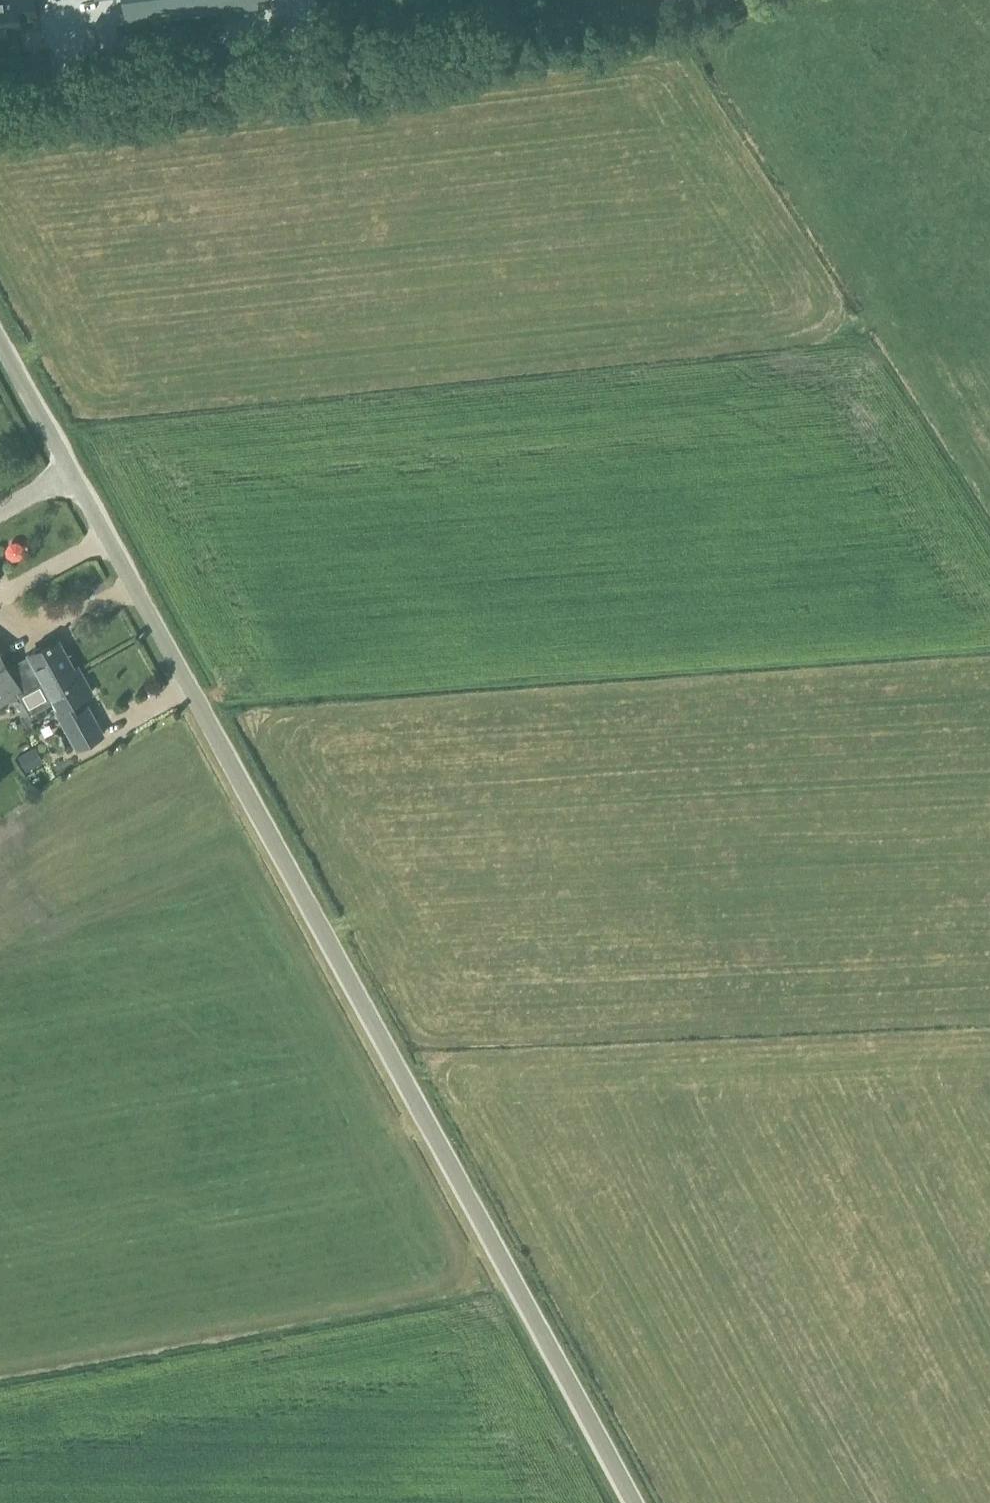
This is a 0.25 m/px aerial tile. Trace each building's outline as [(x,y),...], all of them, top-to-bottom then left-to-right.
[(21,30),(20,18),(38,15),(36,0),(0,0),(0,33),(21,30)] [(122,22),(265,2),(264,0),(119,0),(122,22)] [(29,654),(30,655),(44,681),(41,683),(49,700),(53,698),(59,709),(57,711),(78,749),(103,735),(88,707),(79,712),(74,702),(93,693),(83,675),(79,677),(58,638),(29,654)] [(41,683),(44,681),(30,655),(10,667),(0,650),(0,707),(41,683)] [(41,723),(55,709),(43,696),(23,715),(44,737),(49,732),(41,723)] [(28,770),(44,761),(36,747),(20,756),(28,770)]
